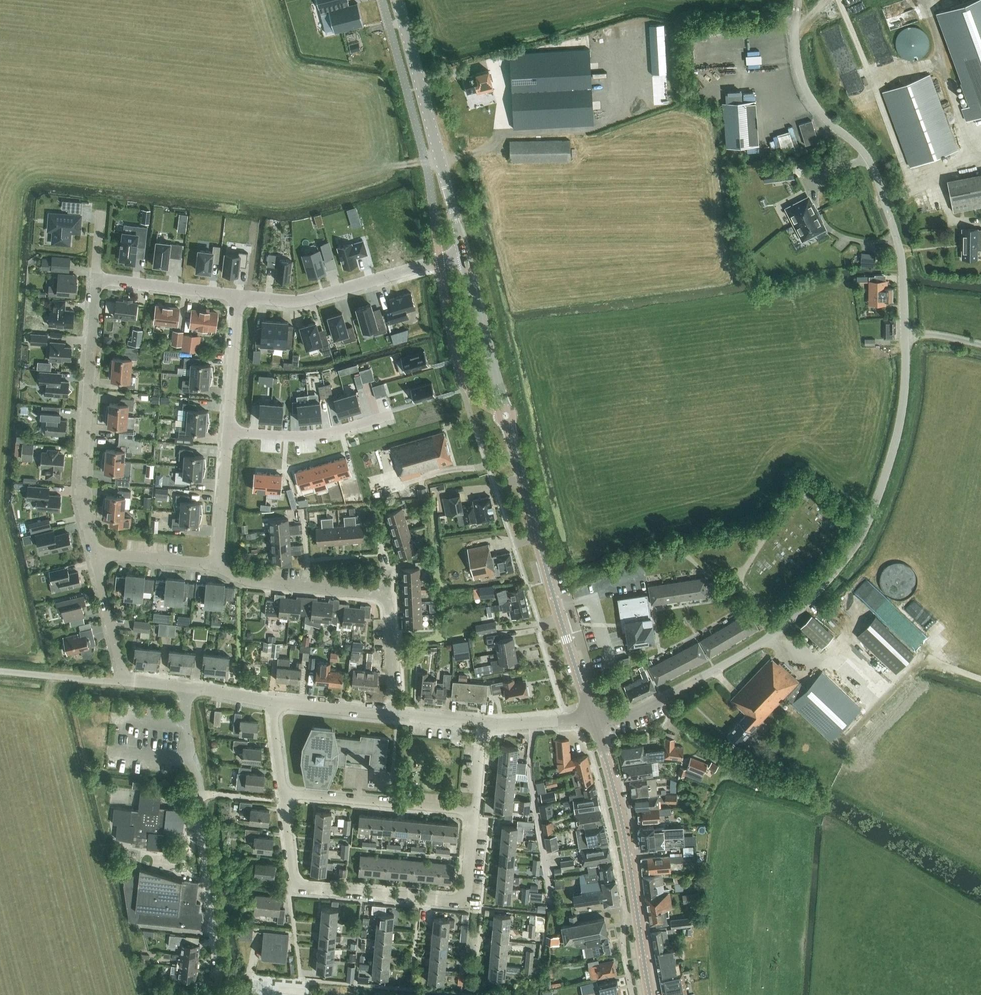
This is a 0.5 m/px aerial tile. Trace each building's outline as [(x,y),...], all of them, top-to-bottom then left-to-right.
[(319,8),(324,6),(326,13),(321,14),(326,33),(334,31),(334,32),(363,24),(358,4),(349,7),(347,0),(348,0),(317,0),(319,8)] [(939,11),(964,81),(961,82),(969,105),(962,108),(966,120),(980,115),(980,0),(970,0),(939,11)] [(906,21),(894,49),(921,60),(933,32),(906,21)] [(349,45),(351,52),(360,49),(360,50),(361,49),(359,42),(358,42),(349,45)] [(590,49),(509,53),(514,128),(594,124),(590,49)] [(493,89),(489,69),(477,72),(477,74),(464,78),(468,93),(477,91),(478,93),(493,89)] [(910,166),(957,149),(929,74),(883,91),(910,166)] [(725,94),(726,102),(742,101),(742,93),(728,94),(725,94)] [(727,147),(759,145),(755,101),(723,103),(724,113),(725,113),(727,147)] [(805,145),(818,141),(812,120),(799,124),(805,145)] [(775,133),(779,147),(794,143),(791,129),(775,133)] [(570,140),(510,141),(510,162),(571,161),(570,140)] [(773,167),(763,169),(765,182),(774,181),(794,179),(792,165),(773,167)] [(947,181),(953,211),(980,205),(980,174),(947,181)] [(787,209),(794,224),(819,212),(817,207),(814,209),(809,198),(787,209)] [(821,216),(819,212),(794,224),(802,239),(824,228),(819,217),(821,216)] [(56,231),(55,243),(69,244),(70,232),(80,232),(81,215),(49,213),(48,230),(56,231)] [(179,213),(177,231),(185,232),(187,214),(179,213)] [(357,215),(350,217),(353,226),(360,224),(357,215)] [(231,220),(230,229),(240,231),(240,234),(252,235),(254,223),(231,220)] [(134,262),(135,257),(136,249),(137,249),(137,246),(145,247),(147,227),(134,226),(133,234),(123,232),(122,241),(121,241),(121,243),(122,243),(121,255),(120,255),(119,259),(124,260),(125,259),(127,259),(126,261),(134,262)] [(977,249),(980,249),(980,229),(978,229),(978,228),(962,228),(962,258),(977,258),(977,249)] [(351,243),(338,247),(344,267),(357,263),(356,257),(367,254),(363,240),(352,244),(351,243)] [(170,243),(157,241),(154,265),(156,265),(156,266),(161,267),(162,266),(167,266),(168,257),(181,258),(183,245),(170,243)] [(329,242),(321,244),(325,260),(333,258),(329,242)] [(325,273),(317,246),(302,250),(310,277),(325,273)] [(199,250),(197,270),(210,271),(213,252),(199,250)] [(226,252),(223,273),(237,275),(238,266),(246,267),(248,252),(239,251),(239,254),(226,252)] [(277,254),(266,253),(265,265),(275,266),(273,279),(288,281),(290,261),(276,259),(277,254)] [(67,271),(68,262),(42,260),(41,269),(67,271)] [(59,293),(75,294),(75,292),(77,292),(77,284),(76,284),(76,275),(58,274),(58,286),(48,285),(48,295),(59,296),(59,293)] [(885,300),(892,300),(892,288),(887,288),(887,281),(869,281),(869,304),(885,304),(885,300)] [(389,299),(392,308),(385,309),(390,323),(409,318),(407,311),(416,309),(411,292),(389,299)] [(73,327),(74,311),(64,310),(65,300),(53,299),(52,309),(50,309),(49,325),(73,327)] [(137,303),(117,301),(116,308),(115,309),(114,313),(115,314),(115,316),(135,318),(137,303)] [(371,304),(357,308),(363,330),(372,328),(374,334),(386,331),(380,310),(373,312),(371,304)] [(179,308),(156,306),(154,322),(177,325),(179,308)] [(190,326),(215,329),(216,320),(218,319),(218,316),(217,314),(217,313),(192,310),(190,326)] [(342,313),(328,317),(334,338),(342,336),(344,342),(356,339),(352,326),(346,327),(342,313)] [(275,321),(263,320),(262,329),(256,329),(255,345),(262,346),(262,344),(273,345),(275,321)] [(885,337),(895,337),(894,333),(895,333),(895,320),(884,320),(885,337)] [(275,321),(273,345),(285,346),(285,347),(291,348),(293,326),(287,325),(287,322),(275,321)] [(315,323),(301,327),(307,348),(321,344),(324,355),(331,353),(326,335),(319,337),(315,323)] [(143,330),(133,329),(131,345),(141,346),(143,330)] [(184,331),(173,330),(171,345),(182,346),(183,333),(184,333),(184,331)] [(48,334),(31,333),(30,344),(47,345),(48,334)] [(184,333),(183,333),(182,346),(181,350),(199,352),(201,335),(184,333)] [(104,335),(103,344),(111,344),(112,336),(104,335)] [(70,359),(71,347),(64,346),(64,343),(51,342),(49,360),(63,361),(63,358),(70,359)] [(401,358),(396,359),(400,373),(405,372),(405,373),(406,373),(405,371),(428,365),(428,366),(429,366),(424,350),(424,351),(401,358),(401,356),(400,357),(401,358)] [(179,351),(164,351),(164,361),(170,361),(170,356),(178,357),(179,351)] [(109,368),(131,370),(132,359),(137,359),(137,353),(125,352),(124,358),(113,357),(113,360),(111,360),(109,368)] [(199,358),(184,357),(183,368),(191,368),(190,374),(212,376),(212,375),(211,367),(210,367),(210,365),(198,364),(199,358)] [(130,376),(131,370),(109,368),(109,369),(110,377),(111,377),(111,380),(123,381),(122,386),(135,387),(136,376),(130,376)] [(365,369),(359,371),(363,383),(368,381),(365,369)] [(46,390),(41,394),(45,399),(50,395),(67,397),(68,393),(72,389),(68,385),(69,382),(59,381),(60,373),(40,372),(39,384),(46,385),(46,390)] [(182,380),(182,391),(196,392),(197,386),(208,387),(208,384),(210,384),(212,376),(190,374),(190,380),(182,380)] [(258,383),(266,383),(266,386),(272,386),(273,376),(259,375),(258,383)] [(360,375),(354,377),(358,388),(363,386),(360,375)] [(432,382),(410,388),(414,402),(436,396),(432,382)] [(330,384),(324,385),(327,397),(332,395),(330,384)] [(324,385),(318,386),(321,398),(327,397),(324,385)] [(378,385),(372,386),(376,398),(381,396),(378,385)] [(356,392),(345,395),(350,412),(361,409),(356,392)] [(345,395),(334,398),(339,415),(350,412),(345,395)] [(105,414),(127,416),(128,410),(133,410),(134,399),(121,398),(121,404),(109,403),(109,406),(107,406),(106,414),(105,414)] [(320,401),(309,402),(311,421),(322,419),(320,401)] [(260,402),(259,420),(270,421),(272,403),(260,402)] [(309,402),(298,404),(299,422),(311,421),(309,402)] [(185,414),(185,420),(209,422),(209,421),(208,413),(206,413),(207,410),(195,409),(195,403),(183,403),(182,414),(185,414)] [(272,403),(270,421),(281,422),(283,403),(272,403)] [(41,421),(46,421),(45,434),(65,435),(66,420),(59,420),(59,414),(41,413),(41,421)] [(119,426),(118,438),(133,439),(134,427),(131,422),(127,422),(127,416),(105,414),(106,415),(106,423),(108,423),(108,426),(119,426)] [(179,426),(178,437),(193,438),(193,432),(205,433),(205,430),(207,430),(209,422),(185,420),(184,426),(179,426)] [(419,471),(452,462),(444,432),(390,447),(397,469),(398,469),(401,479),(420,474),(419,471)] [(136,440),(133,439),(118,438),(117,450),(106,449),(106,452),(104,451),(102,460),(124,462),(124,455),(132,456),(132,451),(135,451),(136,440)] [(34,444),(22,443),(22,444),(15,444),(14,456),(21,457),(21,460),(33,461),(34,444)] [(181,466),(205,468),(205,467),(205,459),(203,459),(203,456),(192,455),(192,449),(179,449),(179,460),(182,460),(181,466)] [(48,478),(59,478),(60,469),(62,469),(63,460),(62,460),(62,454),(57,454),(57,451),(48,450),(48,453),(42,453),(41,467),(49,468),(48,478)] [(346,457),(333,461),(338,477),(350,474),(346,457)] [(104,471),(116,472),(115,478),(130,479),(131,468),(124,468),(124,462),(102,460),(103,469),(104,469),(104,471)] [(333,461),(321,464),(326,481),(338,477),(333,461)] [(321,464),(309,468),(313,484),(315,491),(327,487),(326,481),(321,464)] [(205,468),(181,466),(181,472),(176,471),(175,483),(190,484),(190,478),(202,478),(202,476),(203,476),(205,468)] [(309,468),(296,471),(301,488),(313,484),(309,468)] [(255,473),(254,490),(267,491),(268,474),(255,473)] [(268,474),(267,491),(280,492),(281,475),(268,474)] [(49,487),(28,486),(27,500),(38,500),(37,509),(59,511),(60,496),(48,495),(49,487)] [(427,498),(426,487),(417,488),(418,498),(427,498)] [(155,488),(155,496),(167,497),(168,489),(155,488)] [(102,506),(124,508),(125,497),(130,497),(131,491),(118,490),(118,496),(106,495),(106,498),(104,498),(102,506)] [(181,501),(180,512),(202,513),(201,504),(200,504),(200,502),(188,501),(189,495),(176,494),(175,501),(181,501)] [(462,512),(463,512),(462,507),(460,494),(459,494),(443,497),(446,515),(462,512)] [(463,512),(465,523),(477,521),(477,522),(494,518),(490,496),(473,500),(474,505),(462,507),(463,512)] [(131,516),(124,515),(124,508),(102,506),(102,507),(103,515),(105,515),(104,518),(110,518),(110,524),(130,525),(131,516)] [(385,513),(389,524),(405,519),(402,508),(385,513)] [(172,517),(172,528),(186,529),(187,523),(198,524),(198,522),(200,522),(202,514),(202,513),(180,512),(180,518),(172,517)] [(355,515),(350,516),(352,542),(364,541),(362,524),(356,524),(355,515)] [(352,542),(350,516),(344,516),(344,525),(339,526),(340,543),(352,542)] [(340,543),(339,526),(334,526),(333,517),(327,518),(329,544),(340,543)] [(329,544),(327,518),(321,518),(322,527),(316,528),(317,545),(329,544)] [(268,521),(269,531),(299,529),(299,524),(289,525),(288,519),(268,521)] [(409,530),(405,519),(389,524),(392,535),(409,530)] [(49,521),(29,525),(31,533),(51,528),(49,521)] [(269,531),(270,541),(290,540),(289,534),(300,533),(299,529),(269,531)] [(39,548),(51,545),(52,552),(72,547),(68,533),(55,536),(53,530),(36,534),(39,548)] [(392,535),(396,546),(412,540),(409,530),(392,535)] [(270,541),(271,551),(301,549),(300,545),(290,545),(290,540),(270,541)] [(410,554),(416,552),(412,540),(396,546),(399,557),(410,554)] [(488,544),(468,549),(474,579),(495,574),(491,556),(488,544)] [(301,549),(271,551),(272,562),(279,561),(280,568),(292,567),(291,554),(301,553),(301,549)] [(491,556),(495,574),(497,574),(507,572),(507,576),(514,574),(513,571),(514,571),(510,552),(491,556)] [(881,572),(880,579),(881,586),(885,592),(891,596),(897,597),(904,596),(910,593),(911,592),(915,586),(917,579),(915,572),(911,566),(905,561),(898,560),(891,562),(885,566),(881,572)] [(402,569),(403,581),(420,580),(420,568),(402,569)] [(64,575),(62,569),(49,572),(52,582),(59,580),(61,589),(81,584),(78,572),(64,575)] [(116,576),(115,588),(121,589),(121,590),(121,591),(121,592),(121,593),(122,594),(123,594),(123,595),(124,595),(133,596),(135,575),(126,574),(126,577),(116,576)] [(133,596),(142,597),(142,596),(151,597),(151,592),(153,592),(154,580),(144,579),(144,576),(135,575),(133,596)] [(690,580),(693,598),(707,595),(705,583),(705,577),(690,580)] [(164,599),(173,600),(175,579),(166,578),(166,581),(156,580),(155,592),(161,593),(160,598),(164,599)] [(187,596),(187,595),(193,596),(194,583),(184,582),(184,580),(175,579),(173,600),(182,601),(183,601),(184,600),(185,600),(186,599),(186,598),(187,598),(187,597),(187,596)] [(403,592),(421,591),(421,589),(420,580),(403,581),(403,592)] [(676,582),(679,600),(693,598),(690,580),(676,582)] [(707,595),(718,593),(716,581),(705,583),(707,595)] [(195,596),(201,597),(200,602),(204,603),(213,604),(215,583),(206,582),(206,585),(196,584),(195,596)] [(679,600),(676,582),(663,584),(665,602),(679,600)] [(227,600),(227,599),(233,600),(234,587),(224,586),(224,584),(215,583),(213,604),(222,605),(223,605),(224,604),(225,604),(226,603),(227,602),(227,601),(227,600)] [(648,586),(651,604),(665,602),(663,584),(648,586)] [(481,598),(494,597),(493,586),(480,587),(481,598)] [(508,600),(525,596),(523,588),(509,591),(508,588),(498,590),(501,602),(508,601),(508,600)] [(403,592),(404,604),(421,603),(421,591),(403,592)] [(285,594),(275,593),(274,601),(266,600),(265,614),(278,616),(278,617),(289,618),(291,598),(285,597),(285,594)] [(619,610),(625,621),(626,625),(626,630),(629,647),(631,648),(638,647),(639,646),(639,642),(654,640),(647,594),(617,598),(619,610)] [(300,615),(305,615),(307,596),(297,595),(296,598),(291,598),(289,618),(299,619),(300,615)] [(65,621),(69,620),(71,626),(84,622),(83,617),(84,616),(81,604),(85,603),(84,596),(56,603),(58,610),(62,609),(65,621)] [(307,596),(305,615),(304,622),(320,627),(321,621),(323,601),(317,600),(317,597),(307,596)] [(492,611),(502,610),(503,611),(510,610),(512,619),(529,615),(525,596),(508,600),(508,601),(501,602),(501,603),(491,605),(492,611)] [(323,601),(321,621),(331,622),(337,624),(337,621),(339,603),(339,600),(329,599),(329,602),(323,601)] [(342,626),(353,627),(355,607),(349,607),(349,604),(339,603),(337,621),(343,622),(342,626)] [(404,604),(404,615),(422,614),(421,603),(404,604)] [(355,607),(353,627),(363,628),(364,617),(370,617),(371,606),(361,605),(360,608),(355,607)] [(748,612),(736,619),(745,635),(758,628),(748,612)] [(422,623),(422,614),(404,615),(405,627),(422,626),(422,623)] [(811,615),(800,627),(822,647),(833,636),(811,615)] [(913,653),(874,617),(857,635),(896,672),(913,653)] [(212,619),(211,627),(221,627),(221,620),(212,619)] [(736,619),(724,626),(734,642),(745,635),(736,619)] [(133,631),(149,632),(150,622),(134,621),(133,631)] [(495,621),(475,624),(477,635),(497,631),(495,621)] [(167,624),(159,623),(158,635),(166,636),(167,624)] [(176,624),(168,624),(167,636),(175,636),(174,639),(177,639),(177,636),(177,633),(185,634),(185,626),(176,625),(176,624)] [(201,639),(202,627),(194,626),(193,638),(201,639)] [(724,626),(712,633),(722,649),(734,642),(724,626)] [(62,646),(63,648),(63,650),(66,649),(67,654),(81,651),(82,657),(90,658),(91,657),(92,655),(93,653),(94,652),(94,651),(94,649),(95,649),(95,646),(95,644),(95,642),(94,640),(91,627),(91,628),(80,631),(79,631),(80,636),(78,637),(78,634),(63,638),(64,641),(63,642),(63,643),(62,644),(62,645),(62,646)] [(709,656),(722,649),(712,633),(700,641),(709,656)] [(496,645),(497,652),(515,649),(513,637),(499,640),(498,634),(486,636),(488,647),(496,645)] [(260,655),(271,656),(271,657),(278,657),(279,647),(282,647),(282,643),(264,642),(263,650),(261,650),(260,655)] [(698,642),(686,648),(694,664),(707,658),(698,642)] [(468,643),(454,645),(455,656),(462,655),(463,659),(470,658),(468,643)] [(308,660),(309,647),(301,646),(300,652),(303,652),(302,660),(308,660)] [(135,666),(146,667),(148,648),(135,647),(134,656),(136,656),(135,666)] [(148,648),(146,667),(157,668),(158,658),(160,659),(161,650),(148,648)] [(686,648),(673,655),(682,671),(694,664),(686,648)] [(491,661),(491,664),(493,671),(504,669),(503,664),(517,661),(515,649),(497,652),(499,659),(491,661)] [(170,669),(180,670),(182,652),(169,650),(168,659),(170,660),(170,669)] [(180,670),(191,672),(192,662),(194,662),(195,653),(182,652),(180,670)] [(331,653),(330,661),(337,662),(337,659),(346,659),(346,655),(331,653)] [(204,673),(215,674),(216,655),(203,654),(202,663),(205,663),(204,673)] [(216,655),(215,674),(225,675),(226,665),(229,665),(229,656),(216,655)] [(673,655),(661,661),(670,677),(682,671),(673,655)] [(276,680),(288,681),(289,667),(290,658),(278,657),(277,666),(276,680)] [(364,688),(365,670),(357,669),(358,659),(350,658),(348,672),(353,673),(352,687),(364,688)] [(770,658),(734,696),(731,700),(746,714),(726,735),(737,744),(749,731),(751,733),(758,725),(758,724),(785,695),(832,739),(860,710),(821,673),(806,688),(779,662),(777,664),(770,658)] [(378,671),(371,670),(372,661),(368,660),(367,660),(366,670),(365,670),(364,688),(376,689),(378,671)] [(289,667),(288,681),(300,682),(301,668),(302,662),(297,661),(296,668),(289,667)] [(657,684),(670,677),(661,661),(649,668),(657,684)] [(315,683),(328,685),(330,664),(318,663),(317,670),(316,670),(315,683)] [(491,664),(475,667),(476,675),(493,671),(491,664)] [(331,667),(329,685),(342,686),(343,672),(334,671),(335,667),(331,667)] [(643,678),(636,680),(643,695),(656,690),(651,679),(649,679),(645,670),(640,673),(643,678)] [(436,682),(437,679),(427,678),(428,673),(418,672),(416,692),(425,692),(424,701),(434,702),(436,682)] [(443,683),(436,682),(434,702),(444,702),(446,687),(450,688),(451,674),(444,674),(443,683)] [(506,699),(528,694),(526,685),(525,686),(524,681),(514,683),(513,679),(491,683),(493,693),(505,691),(506,699)] [(631,701),(643,695),(636,680),(624,686),(631,701)] [(485,700),(485,699),(487,684),(467,683),(459,682),(454,682),(453,697),(477,699),(477,703),(482,703),(483,700),(485,700)] [(257,735),(258,722),(241,720),(242,713),(235,713),(233,733),(240,734),(240,733),(257,735)] [(307,781),(326,782),(335,764),(345,765),(347,750),(371,753),(370,766),(368,766),(368,770),(374,770),(374,768),(385,770),(389,737),(361,735),(360,739),(334,736),(332,728),(313,726),(304,746),(303,759),(307,781)] [(674,746),(674,738),(665,737),(664,758),(682,759),(683,747),(674,746)] [(569,740),(565,739),(556,739),(555,743),(557,763),(559,771),(574,767),(575,773),(572,774),(590,770),(587,755),(570,759),(569,740)] [(260,761),(261,748),(247,747),(248,741),(234,740),(233,751),(243,752),(242,760),(246,760),(251,760),(260,761)] [(664,749),(655,750),(643,751),(642,745),(619,749),(622,764),(647,760),(664,759),(664,749)] [(500,746),(499,758),(517,760),(518,747),(500,746)] [(684,776),(685,773),(701,780),(707,763),(691,757),(687,766),(686,769),(680,767),(678,771),(672,769),(671,772),(678,774),(684,776)] [(516,760),(499,758),(497,771),(515,773),(517,773),(525,773),(526,762),(516,761),(516,760)] [(711,761),(707,767),(715,772),(719,766),(711,761)] [(624,779),(653,775),(652,770),(654,769),(653,762),(622,766),(624,779)] [(265,774),(251,773),(251,767),(239,766),(238,777),(246,778),(245,786),(263,788),(265,774)] [(590,770),(572,774),(575,785),(593,781),(590,770)] [(515,773),(497,771),(496,784),(514,785),(515,773)] [(528,786),(526,773),(525,773),(517,773),(517,776),(522,777),(522,780),(524,780),(523,786),(528,786)] [(545,780),(547,787),(558,785),(556,778),(545,780)] [(632,797),(657,794),(657,790),(663,789),(663,784),(662,784),(662,779),(655,779),(655,778),(647,779),(630,781),(632,797)] [(133,787),(144,789),(145,782),(133,780),(133,787)] [(598,795),(597,793),(595,783),(583,785),(576,787),(577,794),(569,795),(570,800),(597,796),(598,795)] [(514,785),(496,784),(495,797),(513,798),(514,785)] [(541,794),(542,802),(556,799),(555,791),(541,794)] [(185,810),(159,808),(160,794),(140,792),(138,810),(114,808),(113,823),(117,823),(116,838),(133,840),(132,845),(143,846),(143,843),(147,843),(147,848),(162,849),(162,850),(165,828),(183,830),(185,810)] [(634,804),(634,807),(635,807),(636,808),(636,809),(637,809),(659,808),(658,800),(666,800),(665,794),(658,793),(658,796),(635,797),(635,800),(636,801),(636,803),(634,804)] [(678,794),(665,794),(666,800),(666,802),(678,803),(678,794)] [(599,805),(597,796),(570,800),(563,801),(563,806),(574,804),(575,812),(600,808),(599,805)] [(512,805),(520,805),(519,811),(529,812),(530,800),(513,798),(495,797),(494,810),(512,812),(512,805)] [(269,810),(252,808),(252,802),(240,801),(239,814),(251,815),(250,821),(268,823),(269,810)] [(638,810),(638,822),(659,821),(659,815),(671,814),(670,807),(659,808),(638,810)] [(604,823),(601,814),(601,810),(575,814),(577,828),(604,823)] [(315,823),(331,825),(332,812),(316,811),(315,823)] [(358,829),(366,830),(370,831),(372,816),(359,815),(358,829)] [(372,816),(370,831),(383,832),(384,817),(372,816)] [(384,817),(383,832),(395,833),(396,818),(384,817)] [(396,818),(395,833),(407,834),(409,819),(396,818)] [(409,819),(407,834),(414,835),(414,841),(419,842),(420,835),(421,820),(409,819)] [(420,835),(426,836),(425,840),(432,841),(432,836),(433,821),(421,820),(420,835)] [(432,836),(438,837),(438,842),(444,843),(444,837),(446,823),(433,821),(432,836)] [(544,833),(552,832),(550,822),(542,823),(544,833)] [(331,825),(315,823),(314,836),(330,837),(331,825)] [(444,837),(446,838),(446,843),(452,843),(453,838),(457,839),(458,824),(446,823),(444,837)] [(577,838),(579,846),(579,847),(593,845),(594,845),(608,843),(604,824),(576,829),(577,838)] [(517,825),(517,826),(502,825),(501,838),(516,839),(523,840),(524,825),(517,825)] [(684,844),(683,826),(654,827),(654,825),(638,826),(640,850),(657,849),(657,847),(665,847),(665,846),(684,844)] [(272,851),(273,838),(259,836),(259,830),(246,829),(245,841),(254,842),(253,849),(272,851)] [(559,848),(557,835),(545,837),(547,850),(559,848)] [(695,835),(684,836),(685,845),(696,844),(695,835)] [(330,837),(314,836),(313,848),(328,849),(329,843),(332,843),(333,837),(330,837)] [(516,839),(501,838),(500,850),(515,851),(516,839)] [(579,846),(579,847),(582,865),(612,860),(608,843),(594,846),(594,845),(593,845),(579,847),(579,846)] [(328,849),(313,848),(312,860),(327,862),(327,861),(328,849)] [(515,851),(500,850),(499,862),(514,864),(515,851)] [(372,874),(374,856),(368,856),(367,859),(360,858),(361,855),(360,855),(358,875),(366,875),(366,873),(372,874)] [(257,857),(245,856),(244,863),(256,864),(255,875),(273,877),(274,871),(276,871),(276,866),(275,865),(275,864),(256,862),(257,857)] [(374,856),(372,874),(378,874),(377,877),(385,877),(387,860),(379,860),(380,857),(374,856)] [(664,857),(641,859),(643,874),(670,872),(669,860),(674,860),(674,862),(686,861),(685,856),(668,856),(664,857)] [(387,860),(385,877),(393,878),(393,876),(399,876),(400,859),(395,858),(394,861),(387,860)] [(400,859),(399,876),(405,877),(404,879),(412,880),(413,863),(406,862),(406,860),(400,859)] [(574,859),(561,861),(561,868),(575,866),(574,859)] [(327,862),(312,860),(311,873),(326,874),(327,868),(333,868),(333,862),(327,861),(327,862)] [(413,863),(412,880),(419,880),(420,878),(426,879),(427,861),(421,861),(421,864),(413,863)] [(427,861),(426,879),(431,879),(431,882),(439,882),(440,865),(433,865),(433,862),(427,861)] [(612,861),(592,865),(587,866),(589,874),(597,873),(598,881),(615,878),(612,861)] [(514,864),(499,862),(498,875),(513,876),(514,864)] [(440,865),(439,882),(446,883),(446,881),(452,881),(452,883),(452,884),(454,864),(448,863),(448,866),(440,865)] [(182,880),(182,879),(140,867),(139,875),(125,873),(123,885),(129,920),(204,928),(202,915),(199,915),(200,903),(196,902),(198,881),(182,880)] [(619,901),(615,878),(598,881),(597,873),(589,874),(579,875),(582,894),(573,896),(575,904),(603,900),(604,903),(619,901)] [(643,877),(644,886),(663,885),(662,874),(643,877)] [(513,876),(498,875),(497,887),(512,888),(513,876)] [(564,879),(554,880),(555,889),(565,887),(564,879)] [(674,883),(675,891),(684,890),(683,882),(674,883)] [(644,886),(645,895),(664,892),(663,885),(644,886)] [(511,901),(511,893),(512,888),(497,887),(495,900),(511,901)] [(530,891),(529,900),(542,901),(542,892),(537,891),(530,891)] [(683,903),(700,900),(699,891),(682,894),(683,903)] [(645,896),(650,922),(650,923),(656,922),(656,924),(667,922),(665,908),(672,907),(669,892),(668,892),(645,896)] [(284,923),(285,909),(279,908),(280,897),(256,894),(254,913),(278,915),(277,923),(284,923)] [(372,912),(378,913),(377,926),(393,927),(395,914),(386,913),(386,905),(372,904),(372,912)] [(321,920),(337,922),(338,909),(322,908),(321,920)] [(494,913),(493,926),(510,928),(511,915),(494,913)] [(530,920),(530,923),(529,923),(528,929),(535,930),(544,931),(545,915),(534,914),(534,920),(530,920)] [(571,924),(562,926),(565,942),(575,940),(576,945),(585,947),(586,957),(593,955),(611,952),(607,930),(604,918),(577,923),(576,915),(570,916),(571,924)] [(671,928),(683,926),(691,926),(690,916),(670,919),(671,928)] [(455,920),(450,919),(434,918),(433,931),(448,932),(449,926),(454,927),(455,920)] [(337,922),(321,920),(320,933),(336,935),(336,934),(337,922)] [(241,924),(240,936),(252,937),(253,925),(241,924)] [(393,927),(377,926),(375,938),(392,940),(393,927)] [(510,928),(493,926),(492,939),(509,940),(510,928)] [(651,932),(652,936),(655,951),(672,949),(672,948),(670,948),(667,933),(667,929),(662,930),(662,929),(651,932)] [(448,932),(433,931),(431,943),(447,945),(447,944),(448,932)] [(264,932),(261,956),(286,958),(289,934),(288,934),(288,935),(264,932)] [(336,935),(320,933),(319,946),(335,947),(335,940),(341,941),(341,935),(336,934),(336,935)] [(186,937),(170,935),(168,946),(181,947),(181,954),(198,956),(200,944),(185,942),(186,937)] [(556,936),(546,935),(546,944),(555,945),(556,936)] [(392,940),(375,938),(374,951),(391,953),(392,940)] [(509,940),(492,939),(491,951),(508,953),(509,940)] [(447,945),(431,943),(430,956),(446,958),(447,949),(451,949),(452,945),(447,944),(447,945)] [(335,947),(319,946),(317,959),(333,960),(335,947)] [(658,965),(675,962),(674,960),(676,960),(675,954),(673,954),(672,949),(655,951),(658,965)] [(391,953),(374,951),(373,964),(390,965),(391,953)] [(508,953),(491,951),(490,964),(506,966),(508,953)] [(140,953),(139,961),(149,962),(150,954),(140,953)] [(198,956),(181,954),(180,955),(173,954),(172,958),(180,959),(179,966),(197,968),(198,956)] [(533,967),(534,956),(526,955),(525,967),(526,968),(526,966),(533,967)] [(446,958),(430,956),(429,969),(445,970),(445,969),(446,958)] [(457,958),(457,962),(460,963),(459,971),(463,972),(465,959),(460,958),(457,958)] [(333,960),(317,959),(316,971),(332,973),(333,960)] [(588,961),(589,965),(596,964),(597,969),(594,969),(595,977),(598,976),(598,977),(615,974),(614,972),(616,971),(615,967),(613,966),(612,960),(599,963),(598,959),(588,961)] [(390,965),(373,964),(372,977),(389,978),(390,965)] [(506,966),(490,964),(488,977),(505,979),(506,966)] [(677,972),(675,964),(658,967),(660,976),(673,973),(677,972)] [(171,965),(171,972),(169,983),(181,984),(181,978),(196,980),(197,968),(179,966),(171,965)] [(533,967),(526,966),(526,968),(525,967),(524,972),(529,973),(528,982),(534,982),(535,980),(541,981),(542,968),(533,967)] [(445,970),(429,969),(428,982),(444,983),(445,974),(452,975),(452,970),(445,969),(445,970)] [(682,971),(677,972),(673,973),(660,976),(662,988),(685,983),(683,971),(682,971)] [(620,992),(618,992),(617,987),(619,987),(617,980),(598,984),(598,981),(580,985),(583,994),(620,994),(620,992)] [(662,988),(663,994),(676,994),(687,993),(685,983),(662,988)]
